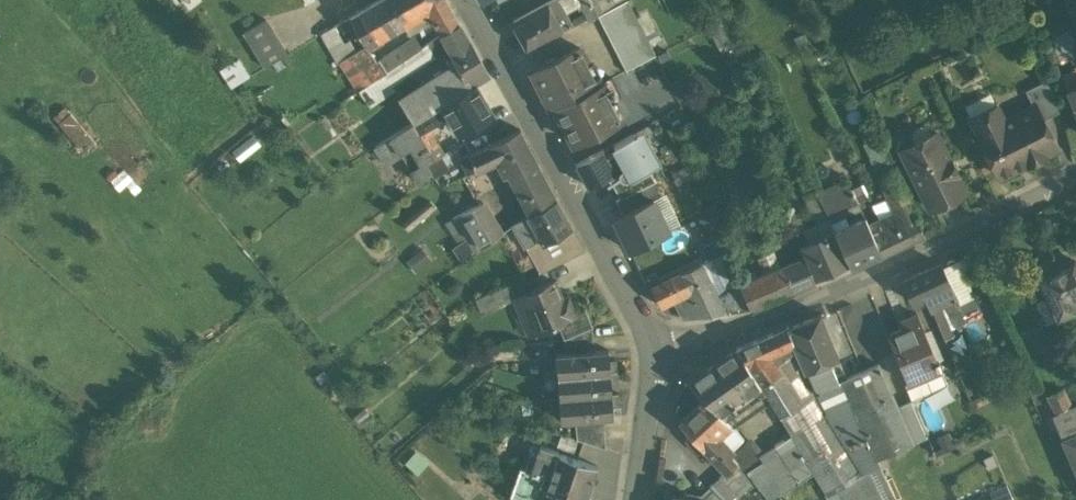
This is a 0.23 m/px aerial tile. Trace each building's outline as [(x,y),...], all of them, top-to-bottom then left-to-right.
[(360,10),(377,40),(392,31),(401,26),(405,23),(391,0),(378,0),(360,10)] [(405,23),(425,12),(431,23),(435,21),(442,32),(459,23),(446,0),(391,0),(405,23)] [(513,21),(528,49),(571,26),(557,0),(552,0),(513,21)] [(583,10),(600,1),(600,0),(578,0),(583,10)] [(627,0),(598,15),(626,70),(655,56),(627,0)] [(600,1),(583,10),(588,18),(589,18),(590,19),(604,12),(600,1)] [(377,40),(360,10),(350,16),(359,31),(362,35),(367,44),(372,42),(377,40)] [(350,16),(340,22),(343,28),(349,24),(355,34),(359,31),(350,16)] [(266,19),(243,32),(263,67),(286,54),(266,19)] [(459,23),(442,32),(443,33),(441,34),(449,48),(450,48),(454,56),(458,62),(451,66),(399,99),(413,121),(441,104),(475,83),(489,75),(459,23)] [(344,42),(335,25),(322,33),(339,62),(340,62),(348,56),(357,50),(350,38),(344,42)] [(401,26),(392,31),(395,36),(404,31),(401,26)] [(362,35),(358,38),(360,41),(362,42),(364,46),(365,45),(367,44),(362,35)] [(415,37),(392,53),(398,62),(421,47),(415,37)] [(379,53),(372,42),(367,44),(365,45),(373,56),(379,53)] [(386,71),(384,72),(391,84),(435,56),(427,43),(421,47),(398,62),(386,71)] [(357,50),(348,56),(360,72),(377,62),(373,56),(365,45),(364,46),(357,50)] [(580,47),(533,71),(552,108),(599,84),(580,47)] [(392,53),(381,60),(382,63),(381,64),(386,71),(398,62),(392,53)] [(360,72),(348,56),(340,62),(355,82),(363,77),(360,72)] [(454,56),(448,60),(451,66),(458,62),(454,56)] [(242,57),(221,67),(230,86),(251,76),(242,57)] [(377,62),(360,72),(363,77),(368,83),(384,72),(386,71),(381,64),(380,64),(377,62)] [(1066,70),(1071,85),(1075,84),(1075,67),(1066,70)] [(368,83),(359,89),(369,106),(394,89),(391,84),(384,72),(368,83)] [(1050,76),(1024,89),(1033,105),(1036,104),(1043,119),(1060,110),(1050,76)] [(363,77),(355,82),(359,89),(368,83),(363,77)] [(599,84),(552,108),(556,106),(575,143),(621,119),(602,82),(599,84)] [(475,83),(441,104),(447,114),(458,132),(492,112),(475,83)] [(1004,119),(996,102),(969,115),(999,175),(1057,147),(1043,119),(1036,104),(1033,105),(1004,119)] [(413,121),(406,125),(414,138),(431,130),(430,128),(444,118),(442,116),(447,114),(441,104),(413,121)] [(95,140),(71,112),(60,122),(84,150),(95,140)] [(406,125),(390,135),(401,154),(412,170),(426,162),(416,144),(414,138),(406,125)] [(921,125),(914,128),(911,135),(915,142),(931,134),(928,127),(921,125)] [(497,161),(529,147),(519,129),(482,147),(491,164),(497,161)] [(915,142),(901,149),(929,207),(965,190),(937,132),(931,134),(915,142)] [(633,134),(614,145),(631,176),(632,179),(649,169),(651,168),(633,134)] [(390,135),(375,145),(388,163),(401,154),(390,135)] [(434,135),(416,144),(426,162),(440,154),(443,152),(434,135)] [(443,152),(440,154),(447,165),(464,156),(468,154),(472,152),(465,140),(443,152)] [(472,152),(468,154),(472,160),(477,170),(491,164),(482,147),(472,152)] [(529,147),(497,161),(511,189),(520,184),(535,211),(556,199),(529,147)] [(603,149),(575,164),(588,187),(607,176),(611,183),(620,177),(621,178),(624,179),(625,179),(627,178),(631,176),(616,150),(607,155),(603,149)] [(440,154),(426,162),(432,171),(431,172),(432,173),(447,165),(440,154)] [(426,162),(412,170),(419,182),(431,172),(432,171),(426,162)] [(890,162),(876,169),(880,178),(894,171),(890,162)] [(627,178),(625,179),(624,179),(621,178),(620,177),(611,183),(620,199),(652,183),(652,184),(656,182),(649,169),(632,179),(631,176),(627,178)] [(917,214),(894,171),(880,178),(900,217),(903,216),(913,241),(923,236),(917,214)] [(843,182),(818,193),(830,219),(831,221),(843,215),(841,211),(840,211),(834,197),(847,191),(843,182)] [(620,199),(616,201),(622,214),(653,200),(654,200),(659,198),(652,184),(652,183),(620,199)] [(847,191),(834,197),(840,211),(841,211),(858,203),(851,189),(847,191)] [(816,190),(804,196),(817,224),(818,225),(830,219),(818,193),(816,190)] [(535,211),(528,215),(542,240),(543,242),(571,226),(556,199),(535,211)] [(622,214),(614,218),(629,251),(669,232),(658,210),(654,200),(653,200),(622,214)] [(499,233),(480,203),(461,212),(481,245),(499,233)] [(670,204),(658,210),(669,232),(681,227),(670,204)] [(481,245),(461,212),(452,217),(473,251),(481,245)] [(797,212),(788,216),(795,234),(803,230),(797,212)] [(528,215),(513,223),(513,224),(525,247),(540,239),(541,240),(542,240),(528,215)] [(900,217),(869,229),(881,255),(913,241),(903,216),(900,217)] [(864,218),(835,231),(850,264),(851,268),(881,255),(869,229),(864,218)] [(803,230),(809,243),(835,231),(833,226),(831,221),(830,219),(818,225),(817,224),(803,230)] [(803,230),(795,234),(801,246),(809,243),(803,230)] [(809,243),(801,246),(815,279),(850,264),(835,231),(809,243)] [(578,239),(558,249),(564,260),(585,250),(578,239)] [(725,253),(700,265),(710,284),(715,293),(727,287),(729,291),(740,286),(725,253)] [(805,258),(740,286),(751,310),(816,283),(805,258)] [(1055,267),(1055,266),(1037,274),(1051,307),(1052,306),(1075,296),(1075,265),(1073,259),(1055,267)] [(942,264),(903,281),(912,301),(925,295),(930,308),(931,307),(939,304),(944,302),(956,297),(942,264)] [(700,265),(652,289),(661,307),(675,300),(690,292),(710,284),(700,265)] [(515,296),(514,296),(514,297),(520,312),(528,309),(536,330),(557,322),(569,317),(568,314),(574,312),(574,311),(569,298),(562,300),(554,280),(515,296)] [(509,283),(498,288),(504,302),(514,297),(514,296),(515,296),(509,283)] [(710,284),(690,292),(675,300),(685,319),(724,314),(715,293),(710,284)] [(740,286),(729,291),(727,287),(715,293),(724,314),(751,310),(740,286)] [(498,288),(475,297),(481,311),(504,302),(498,288)] [(1052,306),(1057,316),(1075,308),(1075,296),(1052,306)] [(960,305),(956,297),(944,302),(955,327),(965,323),(969,331),(983,325),(973,302),(961,308),(959,305),(960,305)] [(939,304),(931,307),(945,340),(953,336),(939,304)] [(586,308),(574,311),(574,312),(568,314),(569,317),(557,322),(565,337),(593,326),(586,308)] [(822,317),(821,317),(825,328),(826,327),(838,357),(854,351),(853,348),(852,348),(836,310),(822,317)] [(821,314),(788,327),(796,346),(807,370),(808,370),(816,391),(838,382),(837,381),(830,363),(839,359),(838,357),(826,327),(825,328),(821,317),(822,317),(821,314)] [(918,315),(904,320),(907,328),(889,336),(890,340),(900,365),(907,382),(940,368),(939,365),(940,364),(938,359),(936,360),(918,315)] [(983,325),(969,331),(975,346),(990,340),(983,325)] [(593,326),(565,337),(566,352),(595,351),(593,326)] [(772,334),(784,359),(775,363),(800,402),(787,411),(796,425),(788,430),(791,435),(811,469),(829,499),(896,499),(881,467),(877,458),(866,435),(844,445),(824,412),(825,411),(805,371),(795,347),(796,346),(788,327),(772,334)] [(772,334),(737,349),(754,373),(770,400),(780,415),(787,411),(800,402),(775,363),(784,359),(772,334)] [(890,340),(872,348),(869,341),(853,348),(854,351),(861,371),(837,381),(838,382),(816,391),(808,370),(807,370),(796,346),(795,347),(805,371),(825,411),(850,400),(866,435),(877,458),(890,452),(927,436),(906,382),(900,365),(890,340)] [(737,349),(690,382),(706,398),(705,399),(728,424),(731,426),(770,400),(754,373),(737,349)] [(566,352),(556,353),(558,375),(616,371),(616,359),(609,360),(608,350),(595,351),(566,352)] [(616,371),(558,375),(559,397),(611,393),(610,383),(617,383),(616,371)] [(1067,383),(1050,391),(1058,408),(1075,400),(1067,383)] [(611,393),(559,397),(560,419),(575,418),(603,416),(612,416),(611,406),(618,405),(618,393),(611,393)] [(705,399),(682,421),(681,421),(680,422),(681,423),(692,435),(686,440),(697,452),(703,447),(725,471),(726,472),(737,461),(731,454),(734,451),(718,433),(728,424),(705,399)] [(850,400),(825,411),(824,412),(844,445),(866,435),(850,400)] [(1053,413),(1064,438),(1075,433),(1075,402),(1053,413)] [(796,425),(787,411),(780,415),(788,430),(796,425)] [(604,427),(603,416),(575,418),(576,429),(604,427)] [(604,427),(576,429),(577,438),(605,448),(604,427)] [(948,433),(938,438),(943,450),(953,446),(948,433)] [(1064,438),(1075,467),(1075,433),(1064,438)] [(778,450),(746,471),(752,478),(767,497),(811,469),(791,435),(775,445),(778,450)] [(558,452),(559,451),(540,445),(531,469),(530,471),(541,475),(534,495),(548,499),(586,499),(598,466),(558,452)] [(713,488),(724,499),(732,499),(738,494),(735,490),(752,478),(746,471),(737,461),(726,472),(725,471),(710,485),(713,488)] [(530,471),(531,469),(520,465),(510,494),(517,499),(548,499),(534,495),(541,475),(530,471)] [(713,488),(702,498),(695,498),(695,499),(696,499),(724,499),(713,488)]
